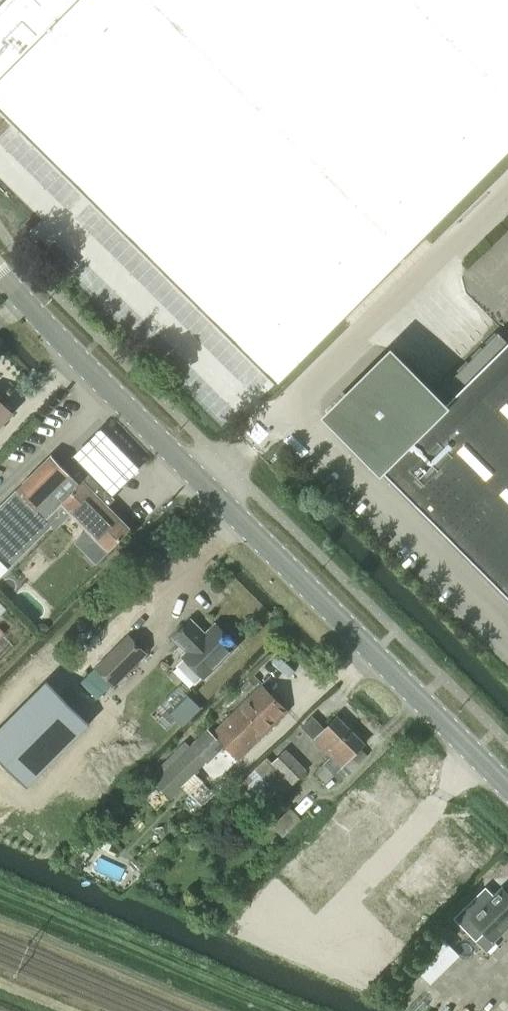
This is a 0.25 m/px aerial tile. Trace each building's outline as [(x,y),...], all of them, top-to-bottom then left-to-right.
[(0,82),(0,107),(274,385),(507,149),(507,0),(10,0),(6,4),(42,40),(0,82)] [(387,475),(507,596),(507,341),(507,342),(498,332),(433,396),(450,411),(387,475)] [(391,353),(328,416),(381,468),(387,475),(450,411),(433,396),(391,353)] [(13,412),(0,400),(0,426),(13,412)] [(89,473),(111,495),(139,468),(99,427),(71,455),(89,473)] [(79,483),(51,454),(0,505),(0,575),(51,525),(56,529),(72,513),(93,492),(107,506),(107,505),(114,498),(111,495),(89,473),(79,483)] [(131,529),(107,506),(93,492),(72,513),(109,550),(131,529)] [(191,619),(172,638),(179,645),(174,650),(181,656),(183,659),(176,665),(195,684),(201,677),(204,680),(237,646),(215,624),(205,634),(191,619)] [(128,635),(96,667),(114,685),(146,653),(128,635)] [(0,727),(0,758),(27,785),(89,723),(47,680),(0,727)] [(166,773),(155,784),(167,796),(178,785),(223,741),(239,758),(288,710),(263,684),(212,734),(210,731),(166,773)] [(312,715),(302,725),(314,738),(314,739),(327,752),(350,729),(337,716),(325,728),(312,715)] [(360,747),(364,743),(350,729),(327,752),(331,755),(315,771),(326,782),(334,774),(341,781),(368,755),(360,747)] [(272,762),(293,784),(307,770),(286,748),(272,762)] [(280,796),(293,784),(272,762),(267,756),(235,788),(247,800),(265,781),(280,796)] [(290,807),(286,811),(271,825),(283,838),(302,819),(290,807)] [(454,917),(476,940),(484,932),(492,941),(494,938),(507,925),(507,893),(503,888),(494,896),(488,902),(479,892),(454,917)]
